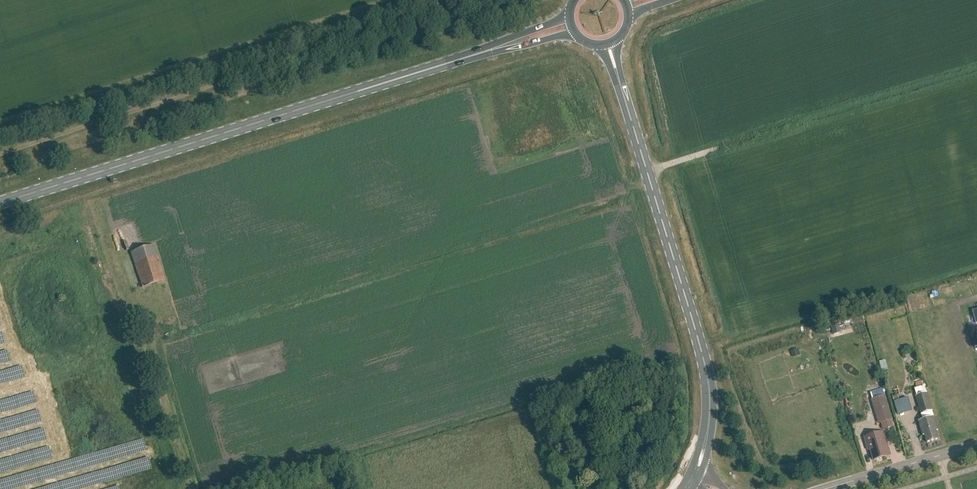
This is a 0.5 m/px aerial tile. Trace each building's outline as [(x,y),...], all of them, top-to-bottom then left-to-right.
[(142,288),(165,281),(154,246),(131,253),(142,288)] [(922,415),(932,412),(926,394),(917,397),(922,415)] [(885,396),(871,400),(879,425),(893,420),(885,396)] [(909,396),(895,400),(898,413),(912,410),(909,396)] [(938,432),(933,417),(919,422),(923,436),(925,436),(927,443),(939,439),(936,432),(938,432)] [(890,456),(883,433),(865,438),(869,450),(871,450),(874,461),(890,456)]
